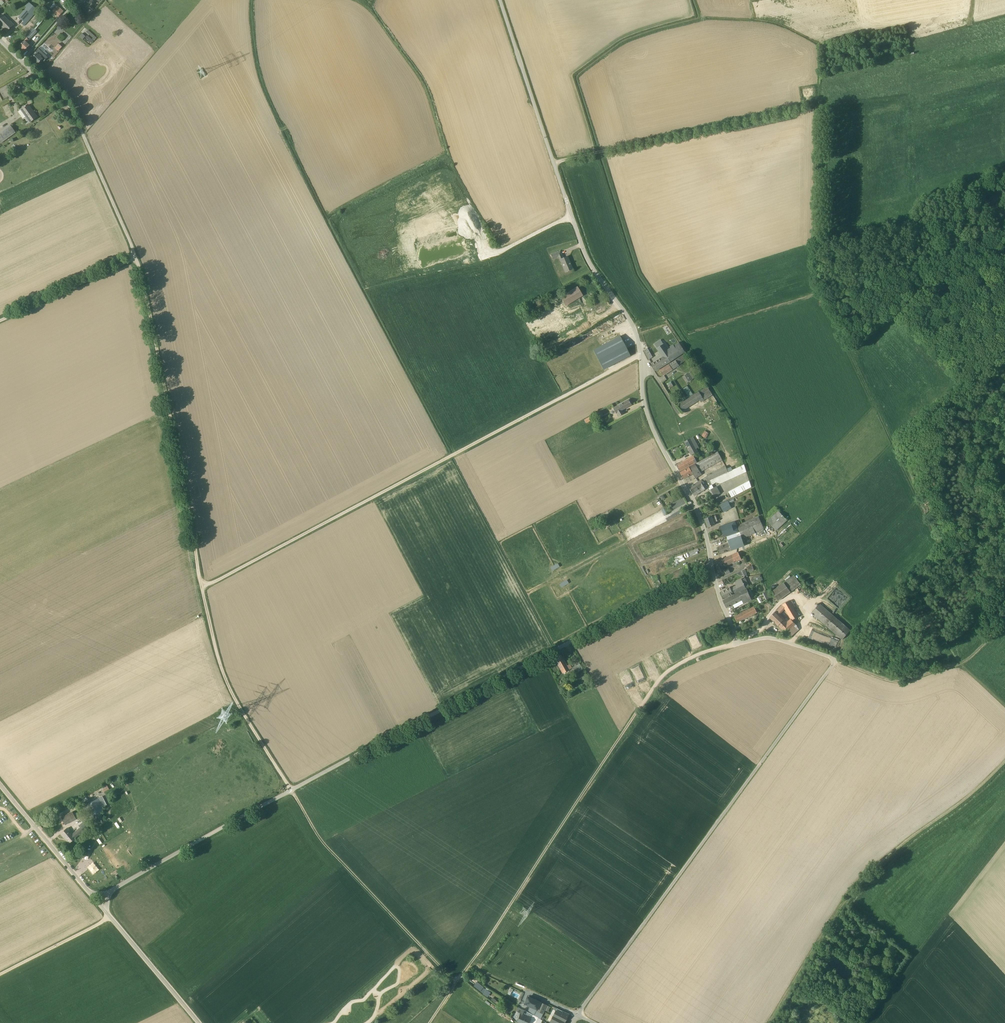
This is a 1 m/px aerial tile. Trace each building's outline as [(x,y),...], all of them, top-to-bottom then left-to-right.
[(91,6),(94,2),(92,0),(89,0),(81,7),(89,16),(95,10),(91,6)] [(37,10),(30,4),(18,17),(25,23),(37,10)] [(10,21),(3,15),(0,17),(0,25),(2,28),(3,27),(7,31),(12,27),(11,27),(14,25),(10,21)] [(30,40),(37,31),(34,28),(27,37),(30,40)] [(90,31),(85,36),(92,43),(97,37),(90,31)] [(29,46),(26,43),(29,40),(27,38),(19,47),(24,52),(29,46)] [(48,57),(39,48),(36,52),(37,53),(32,59),(38,64),(42,60),(44,62),(48,57)] [(37,117),(28,105),(23,108),(18,112),(23,119),(26,117),(30,122),(32,121),(37,117)] [(10,125),(0,132),(0,142),(1,143),(15,132),(10,125)] [(423,268),(478,256),(474,236),(473,233),(480,232),(478,224),(415,237),(418,250),(463,241),(462,235),(469,234),(470,236),(467,237),(467,239),(470,238),(471,244),(421,255),(423,268)] [(567,257),(564,258),(561,251),(551,255),(554,260),(559,258),(565,272),(573,269),(567,257)] [(582,296),(580,292),(577,287),(564,295),(561,297),(566,305),(569,303),(582,296)] [(603,370),(630,356),(620,336),(593,350),(603,370)] [(668,349),(666,346),(659,350),(663,357),(652,364),(656,371),(678,357),(685,352),(679,342),(668,349)] [(644,350),(649,359),(652,357),(653,357),(651,355),(648,348),(644,350)] [(703,388),(707,386),(685,354),(682,356),(703,388)] [(679,365),(676,360),(660,371),(663,376),(679,365)] [(688,373),(684,375),(689,381),(693,379),(688,373)] [(685,397),(687,399),(694,395),(688,386),(683,389),(688,395),(685,397)] [(703,390),(707,398),(712,394),(707,386),(702,390),(703,390)] [(701,402),(705,400),(699,392),(680,404),(683,410),(700,400),(701,402)] [(632,405),(629,400),(615,408),(619,416),(625,413),(623,410),(632,405)] [(692,437),(684,442),(692,455),(698,452),(696,449),(698,448),(692,437)] [(722,460),(718,451),(695,463),(700,472),(722,460)] [(693,457),(676,466),(679,471),(696,462),(693,457)] [(696,465),(680,473),(684,479),(693,473),(695,477),(696,476),(697,478),(702,475),(696,465)] [(744,465),(737,468),(741,475),(746,472),(744,465)] [(726,466),(707,474),(708,476),(702,480),(705,483),(708,481),(710,480),(728,472),(726,466)] [(702,480),(689,488),(693,494),(696,491),(698,494),(703,491),(708,487),(712,485),(710,480),(708,481),(705,483),(702,480)] [(747,484),(729,493),(732,497),(749,488),(747,484)] [(716,487),(709,491),(712,497),(720,493),(716,487)] [(728,501),(720,506),(723,512),(731,507),(728,501)] [(787,520),(778,511),(767,522),(776,531),(787,520)] [(764,529),(759,516),(737,526),(743,538),(764,529)] [(716,517),(712,518),(712,517),(705,519),(708,527),(715,525),(714,523),(718,521),(716,517)] [(735,522),(721,526),(724,537),(739,532),(735,522)] [(720,554),(740,547),(744,546),(740,536),(737,537),(736,534),(727,537),(729,544),(718,547),(720,554)] [(741,558),(739,554),(715,563),(717,568),(741,558)] [(742,560),(741,558),(717,568),(718,573),(725,570),(724,567),(742,560)] [(690,572),(686,565),(665,577),(669,583),(690,572)] [(799,585),(792,577),(784,583),(772,591),(778,600),(790,591),(799,585)] [(749,586),(746,578),(742,580),(742,579),(735,582),(737,586),(731,589),(730,588),(721,592),(724,599),(746,588),(749,586)] [(747,589),(723,601),(727,608),(742,600),(744,604),(752,599),(747,589)] [(794,626),(796,624),(792,620),(798,616),(789,601),(783,604),(770,618),(778,626),(779,626),(790,637),(797,630),(794,626)] [(821,604),(812,613),(841,639),(850,630),(821,604)] [(757,612),(754,607),(734,617),(737,622),(757,612)] [(569,663),(565,665),(560,655),(554,658),(563,674),(572,669),(569,663)] [(580,663),(572,667),(575,673),(583,669),(580,663)] [(106,805),(102,796),(86,804),(92,816),(94,816),(97,822),(104,818),(101,814),(102,813),(101,812),(104,810),(103,807),(106,805)] [(72,812),(61,818),(65,825),(76,819),(72,812)] [(87,827),(84,823),(72,834),(67,828),(60,834),(69,844),(73,840),(87,827)] [(476,982),(472,986),(487,997),(490,992),(476,982)] [(527,997),(525,1004),(529,1006),(537,1009),(540,1003),(527,997)] [(561,1014),(556,1011),(553,1016),(564,1022),(567,1017),(561,1014)] [(520,1014),(517,1021),(521,1022),(529,1022),(530,1019),(524,1016),(520,1014)] [(538,1018),(532,1015),(530,1019),(529,1022),(535,1022),(538,1018)]
